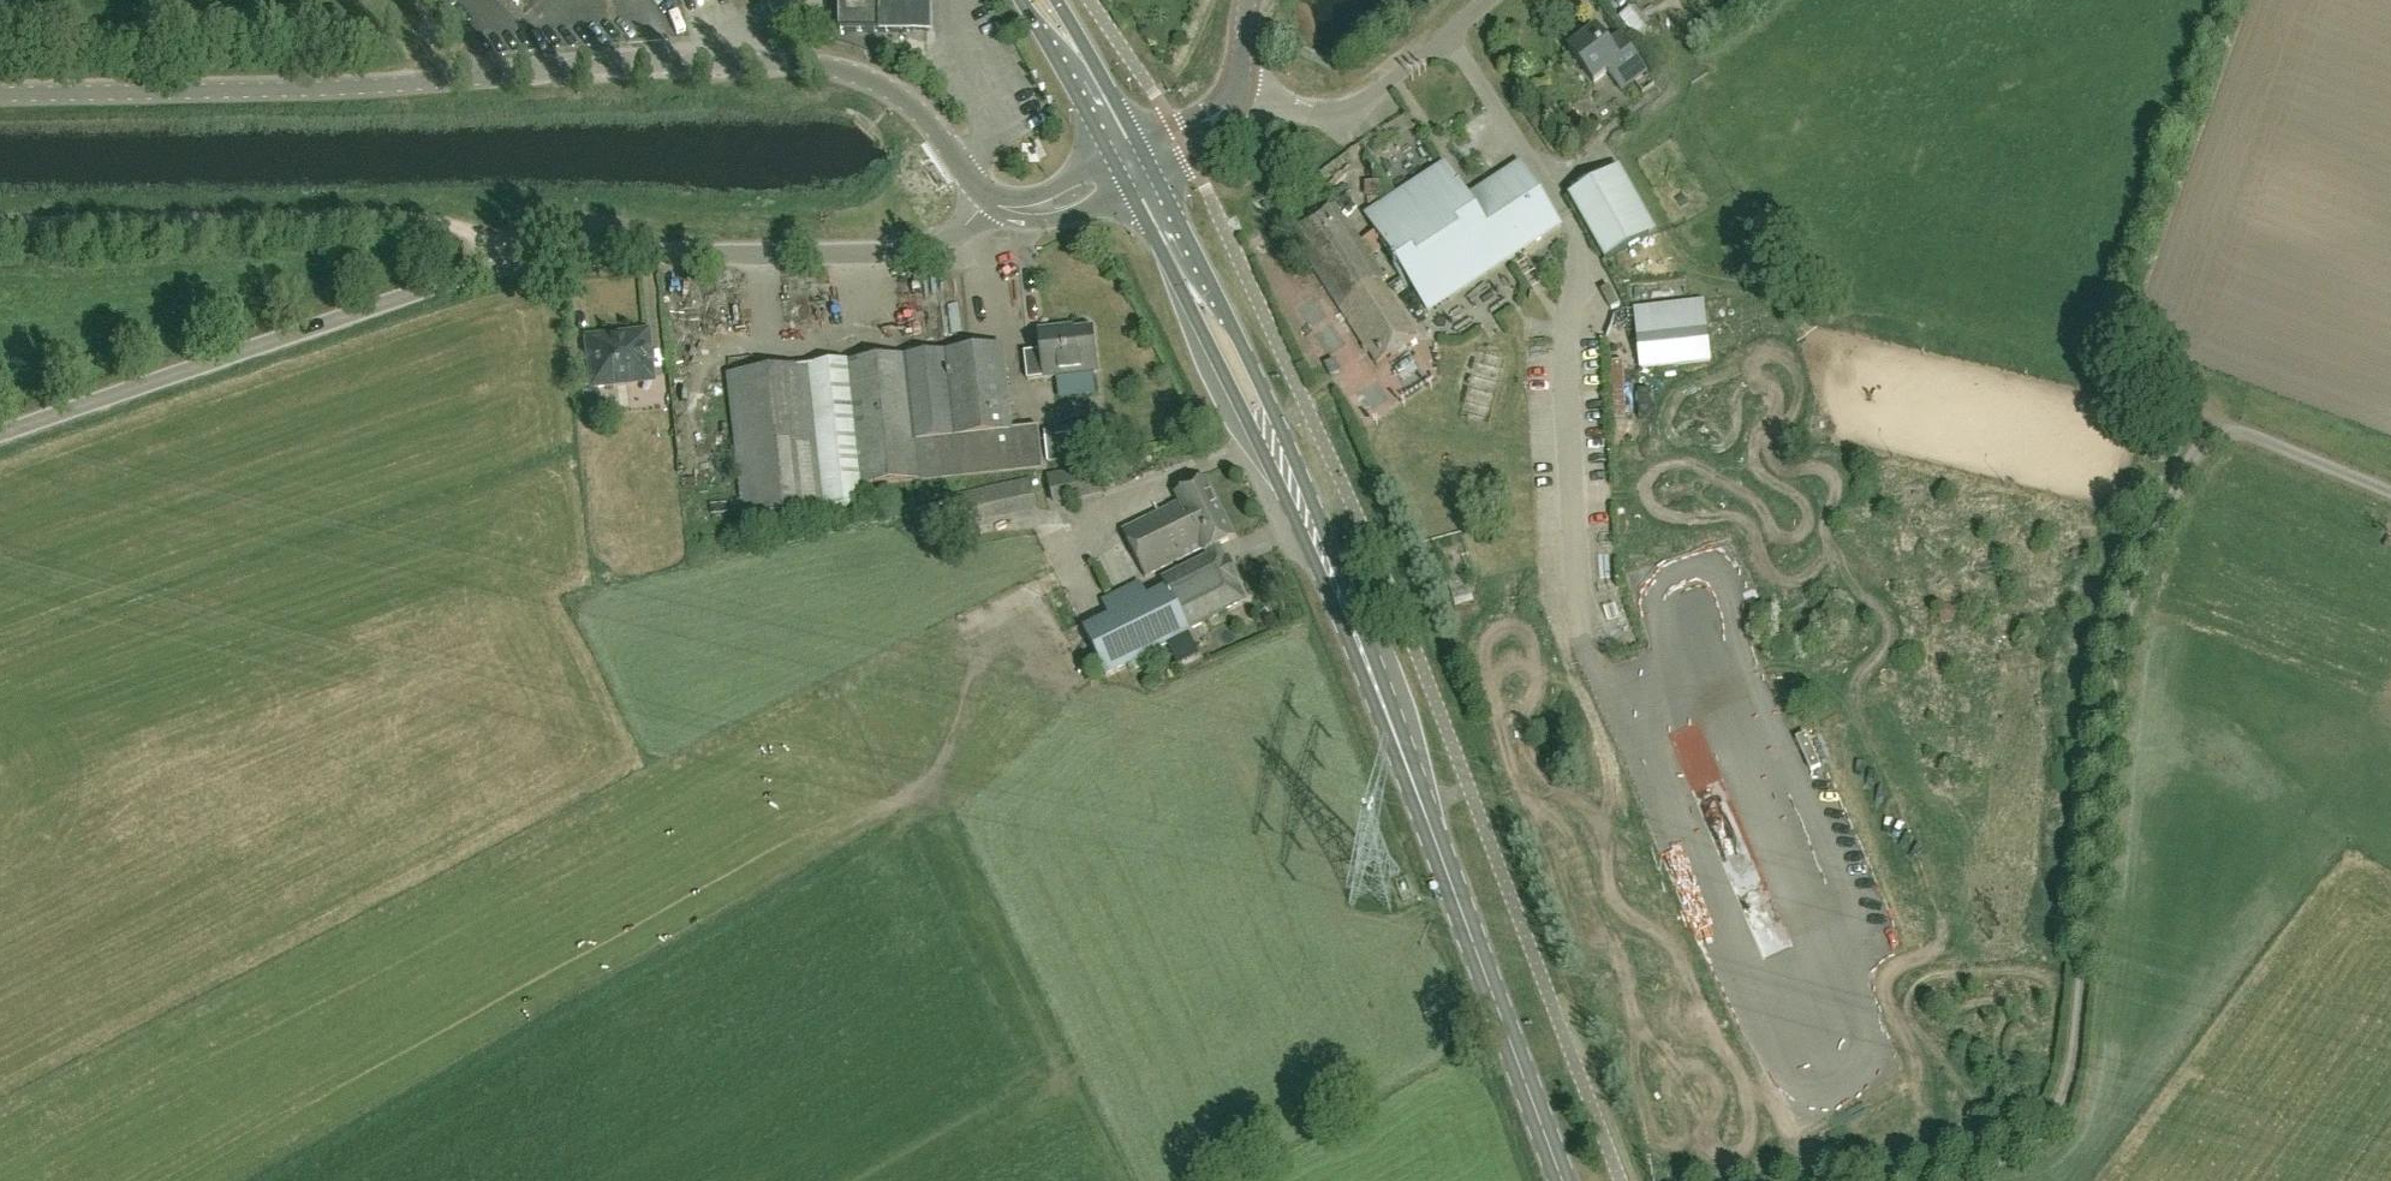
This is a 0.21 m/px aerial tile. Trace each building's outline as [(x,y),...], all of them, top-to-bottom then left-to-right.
[(531,10),(542,0),(522,0),(531,10)] [(911,0),(841,0),(841,31),(911,31),(911,0)] [(911,31),(930,31),(930,0),(911,0),(911,31)] [(1631,9),(1619,17),(1626,27),(1638,18),(1631,9)] [(1616,56),(1596,31),(1569,52),(1594,84),(1608,73),(1622,90),(1646,71),(1627,47),(1616,56)] [(1322,192),(1342,185),(1334,166),(1314,174),(1322,192)] [(1461,201),(1439,166),(1360,217),(1422,313),(1553,229),(1513,167),(1461,201)] [(1603,258),(1654,229),(1618,166),(1567,194),(1603,258)] [(1349,322),(1390,296),(1381,282),(1385,279),(1354,230),(1353,231),(1336,205),(1292,234),(1304,253),(1331,294),(1349,322)] [(817,278),(791,278),(791,320),(816,320),(817,278)] [(1390,296),(1349,322),(1368,353),(1369,352),(1376,364),(1417,339),(1390,296)] [(1637,304),(1639,330),(1708,326),(1707,300),(1637,304)] [(945,311),(950,342),(971,339),(966,307),(945,311)] [(1073,332),(1073,328),(1039,332),(1041,357),(1026,358),(1026,353),(1025,354),(1028,381),(1098,373),(1093,330),(1073,332)] [(1641,371),(1712,363),(1708,329),(1637,337),(1641,371)] [(650,376),(645,334),(621,336),(621,335),(619,335),(620,342),(610,343),(609,336),(608,336),(608,338),(585,340),(590,388),(632,384),(631,378),(650,376)] [(1533,345),(1533,358),(1557,358),(1556,344),(1533,345)] [(1022,471),(1017,431),(1013,431),(1004,347),(912,357),(922,482),(1022,471)] [(863,488),(922,482),(912,357),(850,363),(809,367),(727,376),(743,519),(863,505),(863,488)] [(1048,462),(1112,455),(1109,426),(1045,433),(1048,462)] [(1017,431),(1022,471),(1044,469),(1040,428),(1017,431)] [(1053,502),(1102,492),(1096,466),(1048,476),(1053,502)] [(1205,553),(1232,540),(1208,490),(1203,479),(1175,492),(1181,503),(1122,532),(1144,578),(1203,549),(1205,553)] [(967,525),(1035,510),(1029,481),(961,496),(967,525)] [(1109,617),(1083,629),(1105,676),(1132,663),(1190,634),(1188,630),(1246,602),(1237,583),(1239,581),(1228,558),(1213,565),(1209,556),(1161,580),(1168,593),(1149,603),(1139,583),(1101,602),(1109,617)] [(1699,646),(1706,667),(1717,663),(1710,642),(1699,646)]
